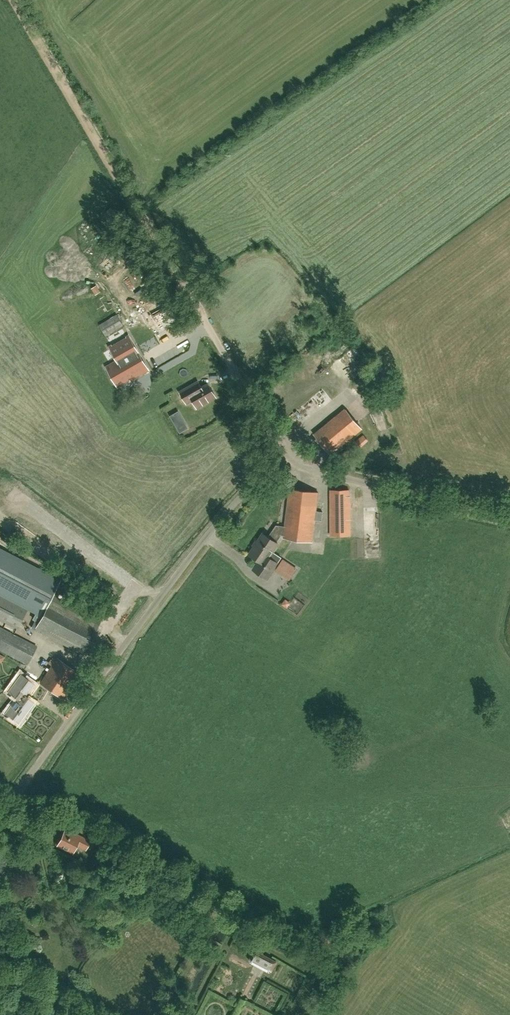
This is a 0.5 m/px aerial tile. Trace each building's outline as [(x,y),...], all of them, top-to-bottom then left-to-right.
[(173,319),(176,317),(169,304),(151,314),(159,327),(162,325),(161,323),(171,317),(173,319)] [(117,315),(99,325),(105,335),(123,325),(117,315)] [(127,336),(127,337),(113,345),(112,344),(110,346),(118,359),(118,360),(107,366),(120,387),(122,386),(122,385),(132,379),(132,380),(138,376),(150,369),(146,362),(142,355),(129,334),(127,336)] [(154,337),(139,344),(150,367),(177,354),(170,339),(157,345),(154,337)] [(209,384),(201,388),(197,382),(180,392),(187,403),(193,399),(197,407),(216,396),(209,384)] [(346,408),(313,434),(331,456),(363,429),(346,408)] [(166,415),(176,434),(186,429),(176,410),(166,415)] [(364,434),(355,441),(361,447),(369,441),(364,434)] [(346,460),(353,454),(348,448),(341,454),(346,460)] [(263,533),(249,554),(259,561),(253,569),(267,579),(281,558),(273,552),(279,543),(277,542),(281,535),(284,535),(284,538),(313,541),(315,520),(322,521),(323,511),(317,510),(319,492),(290,489),(285,526),(276,525),(268,537),(263,533)] [(331,490),(332,536),(350,536),(349,490),(331,490)] [(80,653),(98,620),(98,619),(53,594),(60,580),(0,549),(0,594),(36,613),(33,618),(36,620),(31,628),(80,653)] [(297,569),(283,559),(275,571),(289,581),(297,569)] [(0,595),(0,619),(17,628),(28,609),(0,595)] [(25,662),(23,666),(26,667),(37,647),(0,627),(0,649),(25,662)] [(62,698),(79,673),(57,658),(40,683),(62,698)] [(20,693),(25,697),(34,684),(21,675),(9,692),(17,698),(20,693)] [(33,703),(25,697),(20,693),(17,698),(6,713),(19,722),(33,703)] [(64,830),(57,845),(72,853),(76,845),(85,849),(90,840),(73,832),(72,834),(64,830)] [(277,963),(254,951),(250,960),(250,963),(269,973),(272,972),(277,963)]
